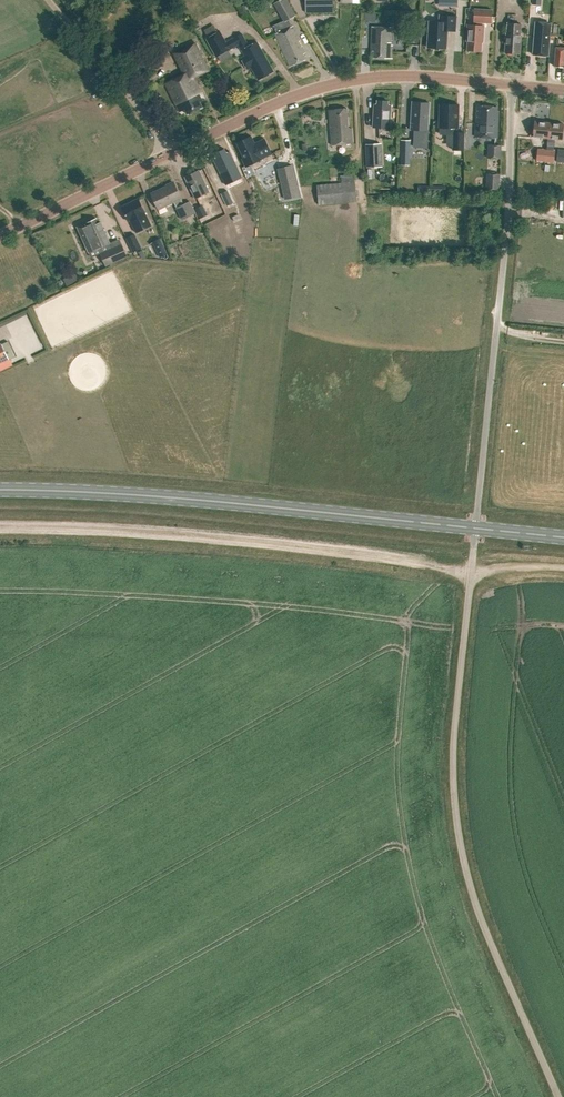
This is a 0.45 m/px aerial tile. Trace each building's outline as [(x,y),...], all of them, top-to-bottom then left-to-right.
[(286,0),(280,0),(274,3),(285,22),(295,16),(286,0)] [(332,13),(332,0),(303,0),(303,13),(332,13)] [(474,23),(492,24),(493,9),(492,9),(492,2),(478,1),(478,8),(475,8),(474,23)] [(447,31),(455,31),(456,16),(440,15),(439,22),(429,21),(428,48),(446,49),(447,31)] [(505,53),(521,54),(522,34),(521,34),(522,23),(508,22),(507,33),(506,33),(505,53)] [(535,38),(534,38),(533,54),(548,56),(549,39),(550,24),(536,23),(535,38)] [(466,41),(467,41),(466,51),(481,51),(481,42),(482,42),(483,26),(467,25),(466,41)] [(274,34),(289,67),(306,59),(303,53),(305,52),(302,46),(301,46),(298,41),(300,40),(294,26),(274,34)] [(373,58),(391,59),(391,46),(390,46),(391,29),(371,28),(370,40),(374,40),(374,47),(371,47),(371,51),(374,51),(373,58)] [(251,67),(258,80),(273,72),(256,42),(249,46),(241,34),(226,42),(219,31),(206,39),(216,57),(238,44),(245,56),(241,58),(245,66),(247,65),(249,68),(251,67)] [(180,112),(185,110),(188,115),(203,108),(201,102),(202,101),(199,94),(201,93),(194,78),(209,71),(195,43),(177,52),(181,60),(182,60),(188,73),(166,84),(180,112)] [(556,48),(555,67),(563,68),(563,74),(563,48),(556,48)] [(375,104),(373,128),(390,129),(391,105),(388,104),(388,101),(378,101),(377,104),(375,104)] [(412,102),(411,130),(415,130),(418,130),(417,134),(415,134),(414,146),(427,147),(429,103),(412,102)] [(439,127),(440,127),(440,134),(453,134),(452,150),(463,150),(464,132),(457,132),(457,127),(458,127),(458,104),(439,104),(439,127)] [(494,107),(477,106),(476,137),(497,138),(498,112),(494,112),(494,107)] [(329,110),(332,146),(353,144),(352,129),(349,129),(347,108),(329,110)] [(532,137),(548,138),(549,123),(534,121),(532,137)] [(548,138),(562,140),(563,125),(549,123),(548,138)] [(262,159),(272,154),(264,139),(255,143),(251,136),(237,143),(244,157),(242,159),(246,167),(262,159)] [(381,139),(367,140),(368,163),(382,162),(381,139)] [(399,165),(409,165),(411,140),(400,140),(399,165)] [(491,144),(491,158),(501,158),(501,145),(491,144)] [(536,161),(545,162),(553,162),(555,149),(537,148),(536,161)] [(229,153),(227,154),(225,150),(215,155),(217,158),(214,160),(226,186),(242,179),(229,153)] [(285,199),(299,196),(292,165),(278,169),(285,199)] [(199,170),(185,177),(196,199),(210,192),(199,170)] [(486,189),(499,190),(500,174),(487,173),(486,189)] [(316,184),(318,205),(357,201),(355,181),(316,184)] [(159,209),(174,202),(182,220),(196,213),(190,202),(184,204),(173,182),(166,186),(167,187),(152,194),(159,209)] [(235,206),(228,191),(221,194),(228,209),(235,206)] [(136,233),(151,225),(138,199),(121,207),(128,221),(130,220),(136,233)] [(202,204),(195,208),(200,218),(207,214),(202,204)] [(90,253),(101,248),(103,252),(100,253),(106,266),(127,256),(121,244),(111,248),(109,244),(111,243),(102,222),(100,223),(98,219),(78,227),(78,228),(79,228),(90,253)] [(134,234),(126,238),(133,252),(141,248),(134,234)] [(165,249),(157,252),(160,257),(167,254),(165,249)] [(10,361),(1,343),(0,344),(0,365),(10,361)]
